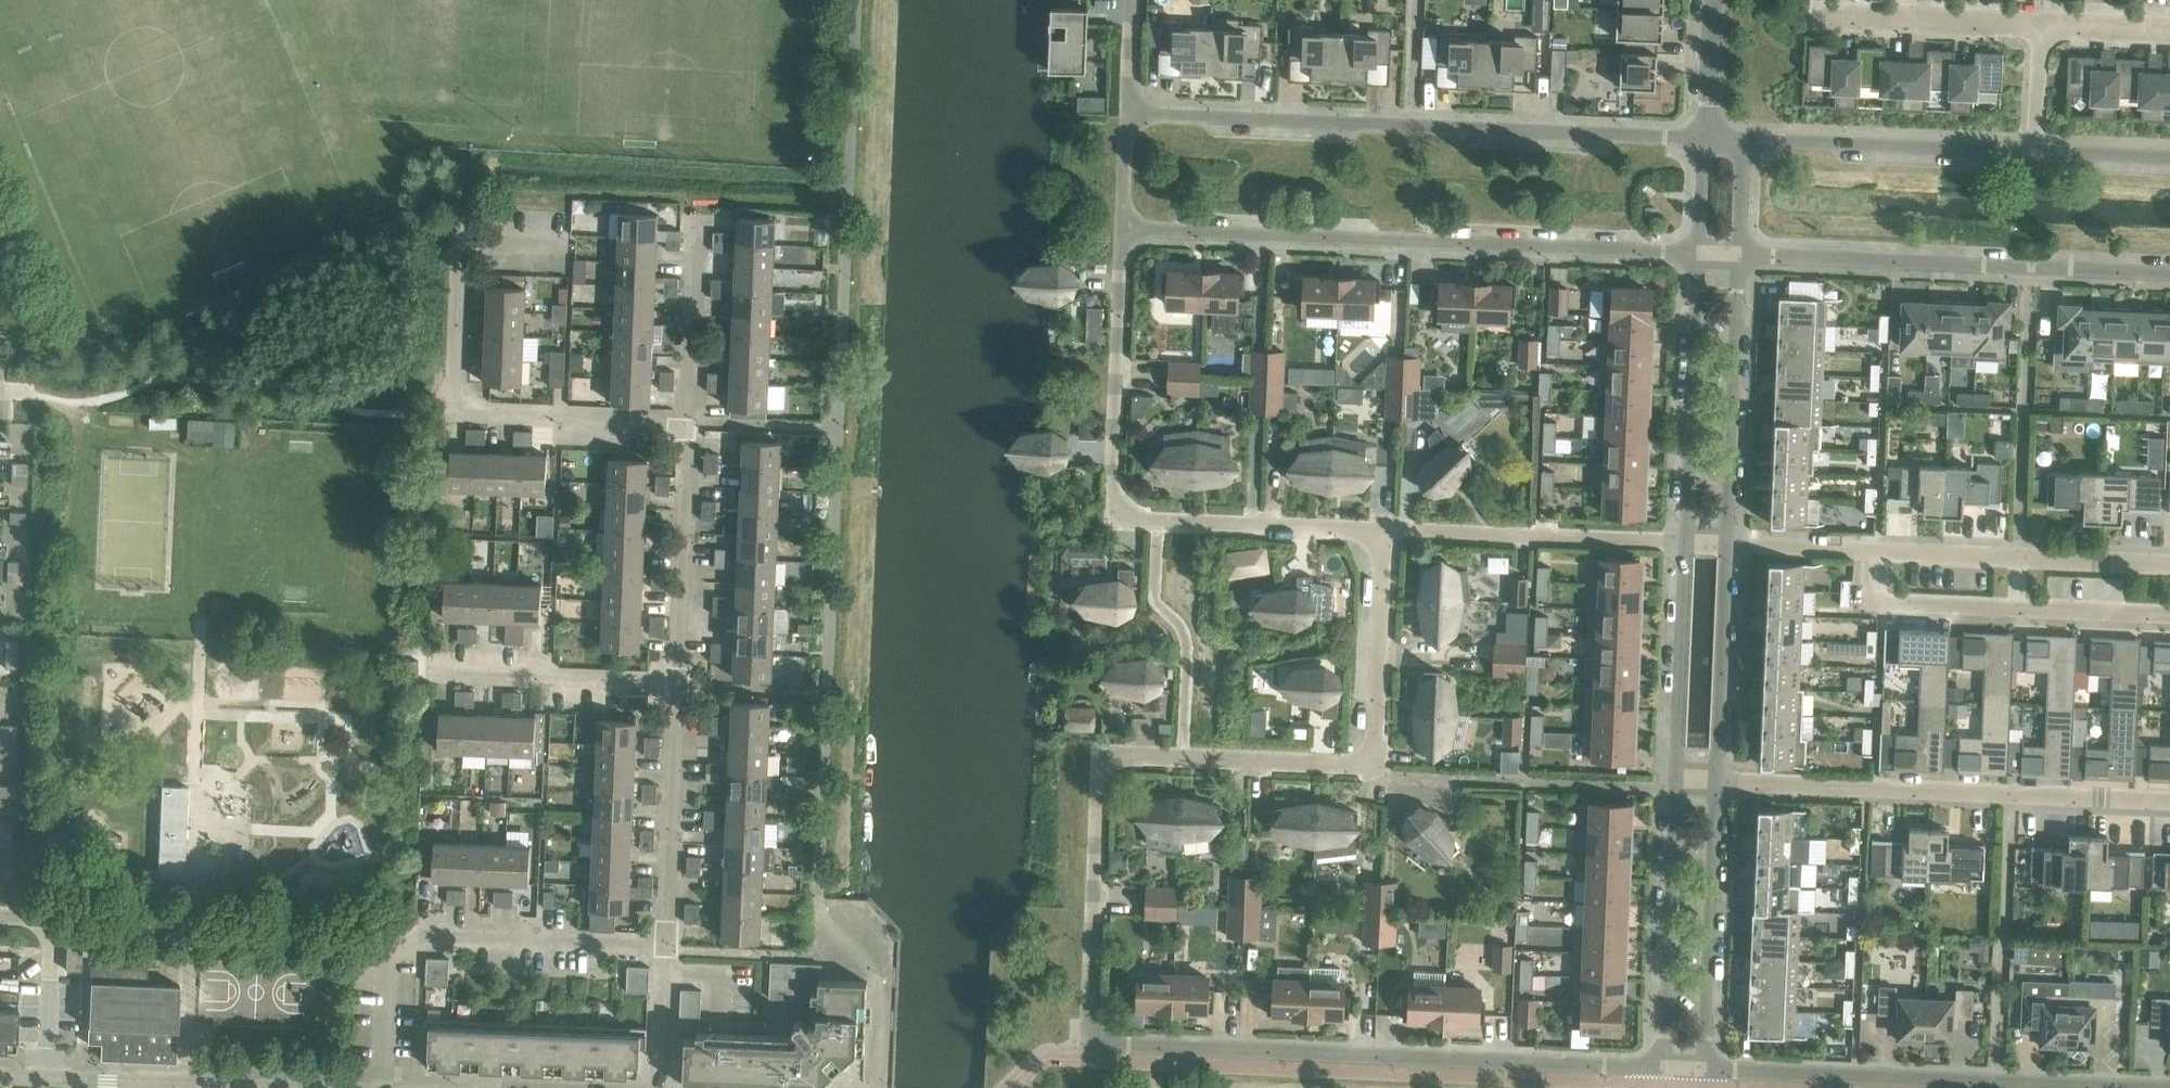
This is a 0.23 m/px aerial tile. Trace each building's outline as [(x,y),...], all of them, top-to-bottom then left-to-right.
[(1553,8),(1567,8),(1568,0),(1554,0),(1553,8)] [(1617,10),(1663,12),(1664,0),(1618,0),(1617,10)] [(1148,3),(1147,20),(1149,20),(1161,20),(1163,21),(1164,4),(1148,3)] [(1048,71),(1054,71),(1086,72),(1087,39),(1083,39),(1084,25),(1088,25),(1088,9),(1051,8),(1048,71)] [(1625,39),(1625,52),(1657,53),(1657,40),(1662,41),(1663,23),(1658,23),(1658,13),(1662,13),(1662,16),(1663,16),(1663,12),(1617,10),(1616,39),(1625,39)] [(1202,72),(1209,72),(1211,29),(1184,28),(1185,22),(1163,21),(1161,20),(1160,54),(1182,55),(1181,76),(1201,77),(1202,72)] [(1211,29),(1209,72),(1217,73),(1217,78),(1237,79),(1238,58),(1260,58),(1262,25),(1238,24),(1238,30),(1211,29)] [(1331,78),(1339,78),(1341,34),(1314,33),(1314,27),(1290,26),(1289,60),(1311,61),(1310,82),(1331,83),(1331,78)] [(1341,34),(1339,78),(1347,78),(1346,83),(1367,84),(1368,63),(1390,64),(1391,30),(1368,30),(1367,36),(1341,34)] [(1478,84),(1485,84),(1487,40),(1487,34),(1437,32),(1436,66),(1458,67),(1457,88),(1477,89),(1478,84)] [(1487,40),(1485,84),(1493,84),(1493,90),(1513,91),(1514,69),(1536,70),(1538,36),(1514,36),(1514,42),(1487,40)] [(1553,38),(1553,47),(1566,47),(1566,38),(1553,38)] [(1856,108),(1857,86),(1858,61),(1857,61),(1836,60),(1837,46),(1810,45),(1808,84),(1834,85),(1833,91),(1835,91),(1835,107),(1856,108)] [(1882,109),(1903,110),(1905,63),(1884,62),(1884,48),(1857,47),(1857,61),(1858,61),(1857,86),(1881,87),(1881,93),(1883,93),(1882,109)] [(1549,91),(1564,92),(1565,63),(1566,50),(1551,49),(1549,91)] [(1566,50),(1565,63),(1578,63),(1579,50),(1566,50)] [(1927,89),(1951,90),(1952,90),(1953,65),(1954,65),(1954,51),(1927,50),(1927,64),(1905,63),(1903,110),(1924,111),(1925,95),(1927,95),(1927,89)] [(1657,53),(1625,52),(1621,52),(1620,88),(1634,88),(1634,96),(1660,97),(1660,83),(1656,82),(1656,76),(1648,75),(1649,67),(1656,67),(1657,53)] [(1952,90),(1951,90),(1950,112),(1972,113),(1972,112),(1973,97),(1974,97),(1975,91),(2000,92),(2002,53),(1975,52),(1974,66),(1954,65),(1953,65),(1952,90)] [(2115,119),(2116,97),(2115,97),(2116,72),(2115,72),(2095,71),(2095,57),(2068,56),(2067,95),(2092,96),(2092,102),(2094,102),(2093,118),(2115,119)] [(2141,120),(2162,121),(2164,74),(2143,73),(2143,59),(2116,58),(2115,72),(2116,72),(2115,97),(2116,97),(2140,98),(2140,104),(2142,104),(2141,120)] [(2164,74),(2162,121),(2169,121),(2169,74),(2164,74)] [(620,213),(619,238),(657,239),(658,214),(620,213)] [(737,218),(736,243),(774,244),(775,220),(737,218)] [(666,230),(666,240),(680,240),(680,231),(666,230)] [(713,232),(713,242),(727,242),(727,233),(713,232)] [(619,238),(618,261),(656,263),(657,239),(619,238)] [(680,240),(666,240),(665,249),(679,250),(680,240)] [(727,242),(713,242),(713,251),(727,252),(727,242)] [(736,243),(735,266),(772,268),(774,244),(736,243)] [(618,261),(617,284),(655,286),(656,263),(618,261)] [(1026,292),(1045,296),(1058,299),(1074,291),(1075,272),(1060,262),(1045,264),(1027,266),(1026,292)] [(735,266),(734,290),(771,291),(772,268),(735,266)] [(1170,307),(1202,308),(1204,273),(1190,272),(1190,273),(1163,272),(1162,292),(1171,292),(1170,307)] [(1204,273),(1202,308),(1212,309),(1211,331),(1233,332),(1234,310),(1235,295),(1243,295),(1244,275),(1217,274),(1204,273)] [(503,274),(502,287),(524,288),(525,275),(503,274)] [(664,277),(664,286),(678,287),(678,278),(664,277)] [(1306,313),(1338,314),(1339,279),(1326,278),(1326,279),(1299,278),(1298,297),(1306,298),(1306,313)] [(711,279),(711,288),(725,289),(725,280),(711,279)] [(1339,279),(1338,314),(1370,315),(1371,300),(1379,301),(1380,281),(1353,280),(1353,279),(1339,279)] [(1441,318),(1474,319),(1475,285),(1462,284),(1435,283),(1434,303),(1442,303),(1441,318)] [(617,284),(616,308),(654,310),(655,286),(617,284)] [(1475,285),(1474,319),(1506,320),(1506,307),(1515,307),(1516,287),(1488,286),(1488,285),(1475,285)] [(488,286),(487,311),(524,312),(525,288),(524,288),(502,287),(488,286)] [(678,287),(664,286),(663,296),(677,296),(678,287)] [(725,289),(711,288),(711,298),(725,299),(725,289)] [(1551,288),(1550,313),(1566,314),(1567,288),(1551,288)] [(1602,317),(1612,317),(1612,316),(1650,318),(1651,292),(1650,292),(1646,289),(1641,289),(1638,291),(1632,291),(1631,291),(1604,290),(1604,300),(1603,300),(1602,317)] [(734,290),(733,313),(770,315),(771,291),(734,290)] [(1782,297),(1781,324),(1825,325),(1826,299),(1782,297)] [(1926,345),(1927,345),(1950,346),(1951,346),(1953,301),(1938,301),(1938,304),(1928,304),(1926,345)] [(1950,354),(1974,355),(1975,355),(1977,306),(1967,306),(1968,302),(1953,301),(1951,346),(1950,346),(1950,354)] [(1927,349),(1927,345),(1926,345),(1928,304),(1924,304),(1924,303),(1909,302),(1908,303),(1904,303),(1902,348),(1927,349)] [(1975,355),(1974,355),(1974,359),(1999,360),(2001,320),(2007,321),(2008,303),(1991,302),(1990,307),(1977,306),(1975,355)] [(553,304),(552,314),(566,314),(567,305),(553,304)] [(2065,355),(2088,356),(2089,356),(2091,311),(2078,310),(2078,306),(2061,305),(2060,323),(2066,323),(2065,355)] [(1086,307),(1085,346),(1101,346),(1102,308),(1086,307)] [(616,308),(615,331),(653,333),(654,310),(616,308)] [(2088,360),(2114,361),(2116,308),(2101,308),(2101,311),(2091,311),(2089,356),(2088,356),(2088,360)] [(2114,361),(2138,362),(2140,313),(2131,313),(2131,309),(2116,308),(2114,361)] [(2138,362),(2163,363),(2165,310),(2151,310),(2150,313),(2140,313),(2138,362)] [(487,311),(486,334),(523,336),(524,312),(487,311)] [(733,313),(732,336),(769,338),(770,315),(733,313)] [(566,314),(552,314),(552,323),(566,324),(566,314)] [(1879,315),(1879,328),(1888,328),(1888,315),(1889,316),(1889,315),(1879,315)] [(1612,316),(1612,317),(1611,340),(1611,341),(1649,342),(1649,339),(1652,336),(1652,330),(1650,327),(1650,318),(1612,316)] [(662,324),(662,333),(676,334),(676,325),(662,324)] [(1548,324),(1547,339),(1559,339),(1560,325),(1548,324)] [(1781,324),(1780,348),(1824,350),(1825,325),(1781,324)] [(1563,325),(1563,336),(1576,337),(1576,325),(1563,325)] [(709,326),(709,335),(723,336),(723,327),(709,326)] [(1888,328),(1879,328),(1879,341),(1887,341),(1888,328)] [(615,331),(614,355),(652,356),(653,333),(615,331)] [(676,334),(662,333),(662,343),(675,343),(676,334)] [(486,334),(485,358),(522,359),(523,336),(486,334)] [(723,336),(709,335),(709,345),(723,345),(723,336)] [(732,336),(731,360),(768,361),(769,338),(732,336)] [(1547,339),(1547,353),(1559,353),(1559,339),(1547,339)] [(1520,366),(1535,367),(1536,341),(1521,340),(1520,366)] [(1602,340),(1601,365),(1648,367),(1648,364),(1651,361),(1651,355),(1649,352),(1649,342),(1611,341),(1611,340),(1602,340)] [(1405,346),(1404,357),(1419,357),(1420,347),(1405,346)] [(1780,348),(1779,373),(1823,375),(1824,350),(1780,348)] [(1253,350),(1252,381),(1267,382),(1268,351),(1253,350)] [(551,351),(550,361),(564,361),(565,352),(551,351)] [(1268,351),(1267,382),(1282,382),(1284,352),(1268,351)] [(614,355),(613,378),(651,380),(652,356),(614,355)] [(1388,363),(1387,387),(1403,388),(1404,357),(1389,356),(1388,363)] [(1404,357),(1403,388),(1418,388),(1419,357),(1404,357)] [(522,359),(485,358),(484,383),(521,384),(522,359)] [(731,360),(730,383),(767,385),(768,361),(731,360)] [(564,361),(550,361),(550,370),(564,371),(564,361)] [(1169,362),(1168,377),(1199,379),(1200,364),(1169,362)] [(1871,364),(1870,377),(1879,377),(1880,364),(1871,364)] [(1600,391),(1608,391),(1608,390),(1647,392),(1647,389),(1650,385),(1650,380),(1648,377),(1648,367),(1601,365),(1600,391)] [(550,370),(549,386),(554,386),(563,387),(564,371),(550,370)] [(660,371),(660,380),(674,381),(674,372),(660,371)] [(1539,372),(1539,387),(1551,387),(1552,373),(1539,372)] [(708,373),(707,382),(721,383),(721,373),(708,373)] [(1779,373),(1777,398),(1821,400),(1823,375),(1779,373)] [(1424,374),(1423,389),(1444,389),(1444,375),(1424,374)] [(1887,402),(1900,402),(1901,376),(1888,376),(1887,402)] [(1199,379),(1168,377),(1167,393),(1198,394),(1199,379)] [(1879,377),(1870,377),(1870,390),(1878,391),(1879,377)] [(651,380),(613,378),(612,403),(650,405),(651,380)] [(1199,379),(1198,394),(1208,395),(1209,380),(1199,379)] [(674,381),(660,380),(660,390),(674,390),(674,381)] [(1250,412),(1266,412),(1267,382),(1252,381),(1250,412)] [(721,383),(707,382),(707,392),(721,392),(721,383)] [(1267,382),(1266,412),(1281,413),(1282,382),(1267,382)] [(767,385),(730,383),(729,408),(766,409),(767,385)] [(1386,418),(1401,418),(1403,388),(1387,387),(1386,418)] [(1551,387),(1539,387),(1538,401),(1551,402),(1551,387)] [(1403,388),(1401,418),(1416,419),(1418,388),(1403,388)] [(1608,390),(1608,391),(1607,414),(1607,415),(1646,416),(1646,413),(1649,410),(1649,405),(1647,401),(1647,392),(1608,390)] [(1907,403),(1924,403),(1924,391),(1908,390),(1907,403)] [(1471,397),(1487,415),(1497,406),(1511,393),(1478,391),(1471,397)] [(1924,391),(1924,403),(1940,404),(1941,392),(1924,391)] [(1957,405),(1973,405),(1974,393),(1957,392),(1957,405)] [(1511,393),(1497,406),(1503,412),(1517,399),(1511,393)] [(1974,393),(1973,405),(1990,406),(1990,394),(1974,393)] [(2060,397),(2059,409),(2070,409),(2071,397),(2060,397)] [(2070,409),(2087,410),(2087,398),(2071,397),(2070,409)] [(1777,398),(1776,422),(1820,424),(1821,400),(1777,398)] [(2087,398),(2087,410),(2103,411),(2104,399),(2087,398)] [(2120,412),(2136,412),(2137,400),(2120,399),(2120,412)] [(2137,400),(2136,412),(2153,413),(2153,401),(2137,400)] [(1869,415),(1877,415),(1878,402),(1869,401),(1869,415)] [(1598,440),(1606,441),(1606,439),(1645,441),(1645,438),(1648,435),(1648,430),(1646,426),(1646,416),(1607,415),(1607,414),(1599,414),(1598,440)] [(2050,431),(2062,432),(2063,416),(2050,415),(2050,419),(2050,430),(2050,431)] [(2037,419),(2037,430),(2050,430),(2050,419),(2037,419)] [(2108,421),(2108,434),(2126,435),(2127,422),(2108,421)] [(1544,422),(1543,436),(1556,437),(1556,423),(1544,422)] [(1776,422),(1775,447),(1814,449),(1814,450),(1819,450),(1820,424),(1776,422)] [(466,443),(476,443),(476,429),(467,429),(466,443)] [(476,429),(476,443),(485,443),(486,430),(476,429)] [(1067,439),(1053,430),(1020,434),(1019,460),(1051,467),(1066,458),(1067,439)] [(513,445),(523,445),(523,431),(514,431),(513,445)] [(523,431),(523,445),(532,445),(533,432),(523,431)] [(1181,481),(1195,484),(1197,431),(1164,435),(1164,448),(1164,456),(1156,457),(1155,475),(1181,480),(1181,481)] [(1197,431),(1195,484),(1208,482),(1235,478),(1236,461),(1228,459),(1228,451),(1229,437),(1197,431)] [(1556,437),(1543,436),(1543,451),(1555,452),(1556,437)] [(1317,487),(1330,490),(1331,450),(1332,450),(1332,437),(1300,441),(1300,454),(1299,461),(1299,462),(1291,463),(1290,481),(1317,486),(1317,487)] [(1868,438),(1867,451),(1876,451),(1876,438),(1868,438)] [(1572,439),(1571,448),(1580,448),(1581,440),(1572,439)] [(1606,439),(1606,441),(1605,464),(1644,466),(1644,463),(1647,459),(1647,454),(1644,451),(1645,441),(1606,439)] [(743,440),(742,465),(779,466),(781,442),(743,440)] [(1455,450),(1451,446),(1424,463),(1419,480),(1432,494),(1449,490),(1458,479),(1457,479),(1474,458),(1462,445),(1455,450)] [(1775,447),(1774,472),(1808,473),(1808,474),(1813,474),(1814,450),(1814,449),(1775,447)] [(1331,450),(1330,490),(1344,488),(1371,484),(1371,467),(1363,465),(1364,464),(1364,457),(1332,450),(1331,450)] [(1876,451),(1867,451),(1866,464),(1875,464),(1876,451)] [(449,489),(474,490),(475,453),(451,452),(449,489)] [(474,490),(497,491),(499,454),(475,453),(474,490)] [(497,491),(521,492),(522,455),(499,454),(497,491)] [(704,454),(703,463),(717,464),(718,454),(704,454)] [(522,455),(521,492),(545,493),(547,456),(522,455)] [(610,458),(609,483),(646,485),(647,460),(610,458)] [(11,462),(10,473),(26,474),(27,463),(11,462)] [(717,464),(703,463),(703,472),(717,473),(717,464)] [(1595,490),(1604,490),(1604,489),(1643,491),(1643,488),(1646,484),(1646,479),(1644,475),(1644,466),(1605,464),(1597,463),(1595,490)] [(1942,516),(1962,517),(1963,501),(1999,503),(2001,464),(1977,463),(1977,469),(1970,469),(1970,467),(1945,466),(1942,516)] [(742,465),(741,488),(778,490),(779,466),(742,465)] [(1923,515),(1942,516),(1945,466),(1919,465),(1919,467),(1888,466),(1888,478),(1900,479),(1899,498),(1924,499),(1923,515)] [(1542,471),(1541,486),(1553,486),(1554,472),(1542,471)] [(1774,472),(1773,497),(1807,498),(1808,474),(1808,473),(1774,472)] [(2082,522),(2102,523),(2104,473),(2079,472),(2078,474),(2048,473),(2046,505),(2083,506),(2082,522)] [(26,474),(10,473),(10,484),(26,485),(26,474)] [(2104,473),(2102,523),(2121,523),(2122,511),(2122,508),(2136,508),(2138,476),(2130,476),(2130,474),(2104,473)] [(656,476),(656,485),(670,486),(670,476),(656,476)] [(2147,489),(2160,490),(2160,477),(2148,477),(2147,489)] [(609,483),(608,506),(645,508),(646,485),(609,483)] [(670,486),(656,485),(655,494),(669,495),(670,486)] [(1553,486),(1541,486),(1540,500),(1553,501),(1553,486)] [(741,488),(740,512),(777,513),(778,490),(741,488)] [(1865,488),(1865,500),(1874,501),(1874,488),(1865,488)] [(1604,489),(1604,490),(1603,515),(1606,515),(1606,517),(1617,518),(1617,515),(1642,516),(1642,512),(1645,509),(1645,504),(1643,500),(1643,491),(1604,489)] [(1807,498),(1773,497),(1772,524),(1805,525),(1807,498)] [(1874,501),(1865,500),(1864,514),(1874,514),(1873,514),(1874,501)] [(702,501),(702,510),(716,511),(716,501),(702,501)] [(608,506),(607,530),(644,531),(645,508),(608,506)] [(716,511),(702,510),(701,520),(715,520),(716,511)] [(8,523),(24,523),(24,512),(9,511),(8,523)] [(740,512),(739,535),(776,537),(777,513),(740,512)] [(537,515),(537,536),(553,537),(553,528),(554,516),(537,515)] [(559,516),(559,527),(570,527),(570,516),(559,516)] [(654,523),(654,532),(667,533),(668,523),(654,523)] [(607,530),(606,553),(643,555),(644,531),(607,530)] [(667,533),(654,532),(653,541),(667,542),(667,533)] [(739,535),(738,559),(775,560),(776,537),(739,535)] [(715,548),(715,558),(729,558),(729,549),(715,548)] [(606,553),(605,577),(642,578),(643,555),(606,553)] [(1231,573),(1243,571),(1240,554),(1228,556),(1231,573)] [(1592,558),(1591,584),(1639,586),(1639,577),(1642,573),(1642,568),(1640,565),(1640,561),(1615,559),(1616,557),(1605,557),(1604,559),(1592,558)] [(729,558),(715,558),(715,567),(729,568),(729,558)] [(738,559),(737,583),(774,584),(775,560),(738,559)] [(1423,586),(1420,600),(1460,602),(1460,601),(1471,601),(1467,571),(1456,572),(1456,569),(1448,569),(1447,560),(1429,560),(1424,586),(1423,586)] [(7,561),(6,572),(22,573),(22,562),(7,561)] [(1770,563),(1769,590),(1803,591),(1804,564),(1770,563)] [(1538,567),(1537,582),(1549,582),(1550,567),(1538,567)] [(1085,607),(1085,612),(1117,618),(1132,610),(1134,569),(1118,568),(1117,582),(1100,584),(1078,587),(1077,605),(1085,607)] [(652,569),(652,579),(665,579),(666,570),(652,569)] [(22,573),(6,572),(6,583),(21,584),(22,573)] [(1264,614),(1264,615),(1264,619),(1295,626),(1311,618),(1312,576),(1296,576),(1296,589),(1279,592),(1278,592),(1256,595),(1256,612),(1264,614)] [(605,577),(604,600),(641,602),(642,578),(605,577)] [(1509,604),(1525,604),(1526,579),(1511,578),(1509,604)] [(665,579),(652,579),(651,588),(665,589),(665,579)] [(1841,579),(1841,593),(1849,593),(1850,580),(1851,580),(1841,579)] [(444,618),(468,619),(470,582),(445,581),(444,618)] [(468,619),(492,620),(493,583),(470,582),(468,619)] [(1549,582),(1537,582),(1536,597),(1549,598),(1549,582)] [(506,620),(515,621),(517,584),(493,583),(492,620),(506,620)] [(737,583),(736,606),(773,608),(774,584),(737,583)] [(517,584),(515,621),(540,622),(542,585),(517,584)] [(1591,584),(1590,609),(1638,611),(1638,601),(1641,598),(1641,593),(1639,589),(1639,586),(1591,584)] [(1769,590),(1768,614),(1802,616),(1803,591),(1769,590)] [(1849,593),(1841,593),(1840,606),(1849,606),(1849,593)] [(713,596),(713,605),(727,606),(727,596),(713,596)] [(604,600),(603,623),(640,625),(641,602),(604,600)] [(1460,602),(1420,600),(1422,613),(1426,641),(1443,641),(1445,633),(1453,634),(1460,602)] [(727,606),(713,605),(712,615),(726,615),(727,606)] [(736,606),(735,630),(772,631),(773,608),(736,606)] [(1590,609),(1589,633),(1637,635),(1637,626),(1640,623),(1640,618),(1638,614),(1638,611),(1590,609)] [(1768,614),(1767,639),(1800,640),(1802,616),(1768,614)] [(650,616),(650,626),(663,626),(664,617),(650,616)] [(1535,616),(1535,631),(1547,632),(1548,617),(1535,616)] [(506,620),(505,630),(515,630),(515,621),(506,620)] [(640,625),(603,623),(602,648),(639,650),(640,625)] [(798,624),(798,633),(812,633),(812,624),(798,624)] [(663,626),(650,626),(649,635),(663,636),(663,626)] [(458,642),(467,642),(468,628),(459,628),(458,642)] [(468,628),(467,642),(477,643),(477,629),(468,628)] [(1920,666),(1918,700),(1946,701),(1948,668),(1947,668),(1948,636),(1950,636),(1950,631),(1943,630),(1943,633),(1923,632),(1923,630),(1899,629),(1899,634),(1884,634),(1883,662),(1898,662),(1898,666),(1920,666)] [(505,644),(514,644),(515,630),(505,630),(505,644)] [(515,630),(514,644),(524,645),(524,631),(515,630)] [(735,630),(734,653),(771,655),(772,631),(735,630)] [(1867,630),(1866,643),(1875,644),(1876,631),(1877,631),(1877,630),(1867,630)] [(1547,632),(1535,631),(1534,646),(1546,647),(1547,646),(1547,633),(1547,632)] [(1982,703),(2010,704),(2012,667),(2011,667),(2012,639),(2013,639),(2013,633),(2007,633),(2007,635),(1986,634),(1986,632),(1963,631),(1963,637),(1950,636),(1948,636),(1947,668),(1948,668),(1983,669),(1982,703)] [(1547,633),(1547,646),(1554,647),(1561,640),(1561,633),(1547,633)] [(1589,633),(1588,658),(1636,660),(1636,651),(1639,648),(1639,642),(1636,639),(1637,635),(1589,633)] [(2045,705),(2074,707),(2075,670),(2074,670),(2075,642),(2077,642),(2077,636),(2071,636),(2070,638),(2050,637),(2050,635),(2026,634),(2026,640),(2013,639),(2012,639),(2011,667),(2012,667),(2025,668),(2025,671),(2047,672),(2045,705)] [(2109,708),(2137,709),(2138,686),(2139,673),(2138,673),(2139,645),(2140,645),(2140,639),(2134,639),(2134,641),(2113,640),(2113,638),(2090,637),(2090,642),(2077,642),(2075,642),(2074,670),(2075,670),(2088,671),(2088,674),(2110,675),(2109,708)] [(1767,639),(1766,664),(1799,665),(1800,640),(1767,639)] [(4,667),(16,668),(17,641),(5,640),(4,667)] [(2154,640),(2153,645),(2140,645),(2139,645),(2138,673),(2139,673),(2147,673),(2154,673),(2154,670),(2169,671),(2169,640),(2154,640)] [(711,643),(711,652),(725,653),(725,643),(711,643)] [(1875,644),(1866,643),(1866,645),(1866,655),(1866,656),(1875,657),(1875,644)] [(1494,644),(1494,659),(1525,661),(1525,645),(1494,644)] [(725,653),(711,652),(710,662),(724,662),(725,653)] [(771,655),(734,653),(733,678),(770,679),(771,655)] [(1588,658),(1587,683),(1635,685),(1635,676),(1638,672),(1638,667),(1635,664),(1636,660),(1588,658)] [(1525,661),(1494,659),(1493,674),(1524,676),(1525,661)] [(1127,692),(1144,696),(1143,710),(1160,710),(1161,669),(1147,660),(1114,664),(1114,669),(1106,670),(1106,687),(1127,692)] [(1766,664),(1765,688),(1798,690),(1798,689),(1799,665),(1766,664)] [(1527,665),(1526,680),(1539,681),(1539,666),(1527,665)] [(1541,666),(1540,679),(1553,679),(1554,666),(1544,666),(1541,666)] [(1305,700),(1322,704),(1321,717),(1337,718),(1339,677),(1325,667),(1292,671),(1292,677),(1283,677),(1283,695),(1305,700)] [(1418,699),(1415,712),(1455,714),(1451,682),(1443,681),(1442,673),(1424,672),(1419,699),(1418,699)] [(2139,673),(2138,686),(2146,686),(2147,673),(2139,673)] [(1847,675),(1847,689),(1860,690),(1861,676),(1847,675)] [(1865,679),(1865,692),(1873,692),(1874,679),(1865,679)] [(1539,681),(1526,680),(1525,695),(1538,696),(1539,681)] [(1587,683),(1586,707),(1634,709),(1634,700),(1637,697),(1637,692),(1634,688),(1635,685),(1587,683)] [(1948,686),(1948,699),(1963,700),(1963,686),(1948,686)] [(1765,688),(1764,713),(1802,715),(1803,689),(1798,689),(1798,690),(1765,688)] [(455,704),(465,705),(465,691),(456,690),(455,704)] [(465,691),(465,705),(474,705),(475,691),(465,691)] [(502,706),(512,706),(512,692),(503,692),(502,706)] [(512,692),(512,706),(521,707),(521,693),(512,692)] [(1873,692),(1865,692),(1864,705),(1873,705),(1873,692)] [(2076,693),(2075,707),(2087,707),(2087,694),(2076,693)] [(1943,772),(1944,766),(1943,766),(1944,738),(1945,738),(1946,701),(1918,700),(1917,740),(1896,739),(1896,733),(1890,732),(1881,732),(1880,732),(1879,763),(1893,764),(1893,770),(1917,771),(1917,769),(1937,769),(1937,771),(1943,772)] [(732,701),(731,726),(768,728),(770,703),(732,701)] [(2007,774),(2008,753),(2007,753),(2007,741),(2008,741),(2010,704),(1982,703),(1980,736),(1958,735),(1958,738),(1945,738),(1944,738),(1943,766),(1944,766),(1957,767),(1957,772),(1980,773),(1981,771),(2001,772),(2001,774),(2007,774)] [(1949,704),(1948,717),(1965,717),(1966,704),(1949,704)] [(465,705),(464,714),(474,715),(474,705),(465,705)] [(2071,777),(2072,756),(2070,756),(2072,717),(2073,717),(2074,707),(2045,705),(2044,745),(2023,744),(2023,741),(2008,741),(2007,741),(2007,753),(2008,753),(2021,753),(2020,775),(2044,776),(2044,774),(2065,775),(2064,777),(2071,777)] [(1586,707),(1585,732),(1632,734),(1633,725),(1636,722),(1636,716),(1633,713),(1634,709),(1586,707)] [(2134,780),(2134,775),(2133,775),(2135,746),(2136,746),(2136,737),(2137,709),(2109,708),(2107,748),(2087,747),(2087,741),(2085,741),(2086,718),(2073,717),(2072,717),(2070,756),(2072,756),(2085,756),(2084,778),(2108,779),(2108,777),(2128,778),(2128,780),(2134,780)] [(1080,709),(1079,717),(1068,717),(1068,728),(1094,729),(1095,709),(1080,709)] [(534,754),(534,762),(544,762),(546,712),(546,711),(540,711),(536,711),(536,717),(534,754)] [(1455,714),(1415,712),(1417,726),(1418,726),(1421,753),(1438,754),(1440,746),(1441,746),(1448,746),(1455,714)] [(438,750),(463,751),(464,714),(439,713),(438,750)] [(1764,713),(1763,738),(1801,739),(1801,738),(1802,715),(1764,713)] [(463,751),(486,752),(488,715),(474,715),(464,714),(463,751)] [(486,752),(509,753),(511,716),(488,715),(486,752)] [(1531,715),(1530,730),(1543,731),(1544,715),(1531,715)] [(511,716),(509,753),(534,754),(536,717),(511,716)] [(708,716),(708,725),(722,726),(722,716),(708,716)] [(1503,742),(1519,743),(1520,717),(1504,716),(1503,742)] [(1881,732),(1890,732),(1891,717),(1882,717),(1881,732)] [(599,719),(598,744),(635,746),(636,721),(599,719)] [(15,736),(15,725),(0,724),(0,735),(15,736)] [(1159,724),(1159,734),(1170,735),(1171,725),(1159,724)] [(722,726),(708,725),(707,734),(721,735),(722,726)] [(731,726),(730,750),(767,751),(768,728),(731,726)] [(1293,728),(1293,738),(1307,738),(1307,728),(1293,728)] [(1854,740),(1862,741),(1863,728),(1854,728),(1854,740)] [(1862,741),(1871,742),(1872,729),(1863,728),(1862,741)] [(1543,731),(1530,730),(1530,745),(1542,746),(1543,731)] [(1632,734),(1585,732),(1584,758),(1596,759),(1596,761),(1607,761),(1607,759),(1631,760),(1632,750),(1635,746),(1635,741),(1632,738),(1632,734)] [(0,735),(0,746),(14,747),(15,736),(0,735)] [(645,737),(644,746),(658,747),(659,737),(645,737)] [(2136,737),(2136,746),(2144,746),(2144,743),(2138,737),(2136,737)] [(1801,739),(1763,738),(1761,765),(1805,767),(1807,739),(1801,738),(1801,739)] [(1871,742),(1862,741),(1862,755),(1871,755),(1871,742)] [(598,744),(597,768),(634,769),(635,746),(598,744)] [(2149,744),(2149,747),(2144,746),(2136,746),(2135,746),(2133,775),(2134,775),(2148,775),(2148,780),(2169,781),(2169,744),(2149,744)] [(658,747),(644,746),(644,756),(658,756),(658,747)] [(730,750),(729,773),(766,775),(767,751),(730,750)] [(788,754),(787,771),(805,771),(806,754),(788,754)] [(549,757),(548,765),(556,765),(557,757),(549,757)] [(706,763),(706,772),(720,772),(720,763),(706,763)] [(597,768),(596,791),(633,793),(634,769),(597,768)] [(720,772),(706,772),(705,781),(719,782),(720,772)] [(729,773),(728,796),(765,798),(766,775),(729,773)] [(643,784),(642,793),(656,794),(657,784),(643,784)] [(12,797),(13,786),(0,785),(0,796),(12,797)] [(161,786),(157,878),(184,879),(188,787),(161,786)] [(596,791),(595,814),(632,816),(633,793),(596,791)] [(656,794),(642,793),(642,802),(656,803),(656,794)] [(728,796),(727,820),(764,822),(765,798),(728,796)] [(1179,838),(1181,798),(1167,800),(1140,803),(1140,821),(1148,823),(1147,844),(1179,851),(1179,849),(1180,838),(1179,838)] [(1195,801),(1181,798),(1179,838),(1180,838),(1179,849),(1211,845),(1212,834),(1212,826),(1220,824),(1221,807),(1195,801)] [(491,801),(491,813),(506,814),(506,802),(491,801)] [(1582,803),(1581,828),(1628,830),(1629,821),(1631,818),(1632,812),(1629,809),(1629,805),(1605,804),(1605,801),(1594,801),(1594,803),(1582,803)] [(1283,837),(1314,843),(1315,844),(1317,804),(1303,805),(1303,806),(1276,809),(1275,827),(1284,829),(1283,829),(1283,837)] [(1315,844),(1314,843),(1313,858),(1355,853),(1356,830),(1357,813),(1330,807),(1330,806),(1317,804),(1315,844)] [(1434,858),(1437,855),(1437,854),(1444,860),(1457,848),(1442,825),(1443,825),(1435,813),(1418,808),(1405,821),(1408,838),(1434,858)] [(1760,809),(1758,836),(1792,837),(1793,810),(1760,809)] [(704,810),(704,819),(718,820),(718,811),(704,810)] [(1527,811),(1526,826),(1539,827),(1539,811),(1527,811)] [(595,814),(594,838),(631,839),(632,816),(595,814)] [(718,820),(704,819),(703,829),(717,829),(718,820)] [(727,820),(726,844),(763,846),(764,822),(727,820)] [(11,835),(11,824),(0,823),(0,835),(11,835)] [(1539,827),(1526,826),(1525,841),(1538,842),(1539,827)] [(1851,826),(1850,840),(1859,840),(1860,827),(1851,826)] [(1581,828),(1580,853),(1627,855),(1628,846),(1630,842),(1631,837),(1628,834),(1628,830),(1581,828)] [(1901,878),(1927,879),(1929,830),(1909,829),(1909,844),(1872,843),(1870,875),(1901,876),(1901,878)] [(641,830),(640,840),(654,840),(655,831),(641,830)] [(1929,830),(1927,879),(1952,880),(1952,878),(1983,880),(1985,848),(1948,846),(1948,830),(1929,830)] [(0,835),(0,846),(10,846),(11,835),(0,835)] [(1758,836),(1757,860),(1791,862),(1792,837),(1758,836)] [(2061,885),(2086,886),(2088,836),(2069,836),(2068,851),(2031,850),(2030,882),(2061,883),(2061,885)] [(2088,836),(2086,886),(2112,887),(2112,885),(2143,886),(2144,854),(2107,853),(2108,837),(2088,836)] [(594,838),(593,861),(630,863),(631,839),(594,838)] [(654,840),(640,840),(640,849),(654,850),(654,840)] [(1859,840),(1850,840),(1850,841),(1849,852),(1859,853),(1859,840)] [(1838,841),(1838,852),(1849,852),(1850,841),(1838,841)] [(421,842),(419,875),(432,875),(434,842),(421,842)] [(432,880),(457,880),(459,843),(434,842),(432,875),(432,880)] [(457,880),(480,881),(482,844),(459,843),(457,880)] [(480,881),(504,882),(505,845),(482,844),(480,881)] [(726,844),(725,868),(762,869),(773,870),(774,847),(763,846),(726,844)] [(505,845),(504,882),(529,883),(530,846),(505,845)] [(1110,850),(1109,866),(1126,867),(1126,850),(1110,850)] [(1579,879),(1587,879),(1587,878),(1626,880),(1627,870),(1629,867),(1630,862),(1627,858),(1627,855),(1580,853),(1579,879)] [(2153,855),(2151,887),(2169,888),(2169,856),(2153,855)] [(687,857),(687,866),(700,867),(701,857),(687,857)] [(545,859),(544,871),(559,871),(560,860),(545,859)] [(1525,860),(1524,875),(1537,875),(1537,861),(1525,860)] [(1756,885),(1800,887),(1801,862),(1791,862),(1757,860),(1756,885)] [(593,861),(592,885),(638,887),(639,877),(629,877),(630,863),(593,861)] [(700,867),(687,866),(686,876),(700,876),(700,867)] [(725,868),(724,891),(761,893),(762,869),(725,868)] [(1500,868),(1500,880),(1513,880),(1513,868),(1500,868)] [(1230,875),(1229,906),(1244,907),(1246,876),(1230,875)] [(1537,875),(1524,875),(1523,889),(1536,890),(1537,875)] [(1246,876),(1244,907),(1260,907),(1261,877),(1246,876)] [(1849,876),(1848,889),(1857,890),(1858,876),(1849,876)] [(639,877),(638,887),(652,887),(653,878),(639,877)] [(1587,878),(1587,879),(1586,903),(1625,904),(1625,895),(1628,892),(1629,887),(1626,883),(1626,880),(1587,878)] [(1366,881),(1365,912),(1380,913),(1381,882),(1366,881)] [(1381,882),(1380,913),(1395,913),(1397,883),(1381,882)] [(638,887),(592,885),(590,930),(614,931),(615,910),(628,911),(629,897),(639,898),(639,896),(638,896),(638,887)] [(1756,885),(1755,910),(1799,911),(1800,887),(1756,885)] [(652,887),(638,887),(638,896),(639,896),(652,897),(652,887)] [(1146,887),(1146,903),(1177,904),(1177,888),(1146,887)] [(1857,890),(1848,889),(1848,903),(1857,903),(1857,890)] [(447,904),(456,904),(457,890),(447,890),(447,904)] [(457,890),(456,904),(465,904),(466,890),(457,890)] [(724,891),(723,915),(761,916),(761,893),(724,891)] [(493,905),(503,906),(503,892),(494,892),(493,905)] [(503,892),(503,906),(512,906),(513,892),(503,892)] [(1177,904),(1146,903),(1145,918),(1176,919),(1177,904)] [(1586,903),(1585,927),(1624,929),(1624,920),(1627,916),(1627,911),(1625,908),(1625,904),(1586,903)] [(685,904),(685,913),(698,914),(699,904),(685,904)] [(1228,937),(1243,938),(1244,907),(1229,906),(1228,937)] [(1244,907),(1243,938),(1258,938),(1260,907),(1244,907)] [(1755,910),(1754,934),(1798,936),(1799,911),(1755,910)] [(1516,911),(1515,925),(1528,926),(1529,911),(1516,911)] [(1363,943),(1379,943),(1380,913),(1365,912),(1363,943)] [(698,914),(685,913),(684,922),(698,923),(698,914)] [(1380,913),(1379,943),(1394,944),(1395,913),(1380,913)] [(761,916),(723,915),(722,939),(760,941),(761,916)] [(1420,917),(1419,936),(1445,937),(1445,918),(1420,917)] [(2090,919),(2090,936),(2106,937),(2106,920),(2090,919)] [(2043,922),(2043,936),(2057,937),(2058,922),(2043,922)] [(1528,926),(1515,925),(1515,940),(1527,941),(1528,926)] [(1577,926),(1576,952),(1623,954),(1623,945),(1626,941),(1626,936),(1624,932),(1624,929),(1585,927),(1577,926)] [(1847,939),(1856,939),(1856,926),(1848,926),(1847,939)] [(1754,934),(1753,959),(1797,961),(1798,936),(1754,934)] [(2014,961),(2027,962),(2028,944),(2014,944),(2014,961)] [(2073,949),(2073,956),(2077,961),(2084,962),(2089,957),(2090,950),(2086,945),(2079,944),(2073,949)] [(1493,971),(1509,971),(1510,946),(1495,945),(1493,971)] [(2140,949),(2140,965),(2159,966),(2160,950),(2140,949)] [(1846,950),(1846,963),(1854,963),(1855,950),(1846,950)] [(1576,952),(1574,976),(1622,978),(1622,969),(1625,966),(1625,961),(1623,957),(1623,954),(1576,952)] [(426,983),(448,984),(449,958),(427,957),(426,983)] [(1521,959),(1520,974),(1533,975),(1533,960),(1521,959)] [(1753,959),(1752,984),(1796,986),(1797,961),(1753,959)] [(819,980),(821,980),(822,964),(771,962),(769,998),(812,1000),(812,993),(818,993),(819,980)] [(1824,963),(1824,977),(1844,977),(1845,963),(1824,963)] [(1854,963),(1846,963),(1845,976),(1853,977),(1854,963)] [(146,983),(147,967),(90,964),(87,1043),(105,1044),(105,1060),(176,1063),(179,985),(146,983)] [(626,992),(648,992),(649,967),(627,966),(626,992)] [(1310,967),(1309,980),(1308,1016),(1321,1016),(1348,1017),(1349,997),(1341,997),(1341,982),(1340,982),(1340,969),(1310,967)] [(1430,1021),(1443,1021),(1445,986),(1445,973),(1415,972),(1414,985),(1413,985),(1412,999),(1412,1000),(1404,999),(1403,1019),(1430,1021)] [(1159,1009),(1172,1010),(1174,975),(1141,973),(1141,987),(1141,988),(1132,988),(1132,1008),(1144,1008),(1159,1009)] [(1532,988),(1533,975),(1520,974),(1519,989),(1532,990),(1532,988)] [(1174,975),(1172,1010),(1185,1010),(1213,1011),(1213,991),(1205,991),(1206,976),(1174,975)] [(1574,976),(1573,1001),(1621,1003),(1621,994),(1624,991),(1624,985),(1622,982),(1622,978),(1574,976)] [(1294,1015),(1308,1016),(1309,980),(1277,979),(1276,993),(1276,994),(1268,993),(1267,1013),(1294,1015)] [(685,1039),(683,1085),(743,1087),(821,1087),(821,1083),(855,1052),(864,1052),(867,982),(821,980),(819,980),(818,993),(812,993),(812,1000),(818,1000),(817,1024),(811,1023),(808,1026),(801,1019),(798,1019),(794,1022),(794,1026),(800,1033),(797,1036),(797,1042),(773,1041),(773,1034),(765,1034),(764,1041),(744,1040),(744,1033),(735,1033),(735,1039),(706,1038),(706,1032),(699,1031),(699,1038),(685,1037),(685,1039)] [(1752,984),(1751,1008),(1795,1010),(1796,986),(1752,984)] [(1445,986),(1443,1021),(1457,1022),(1484,1023),(1485,1003),(1476,1002),(1477,988),(1445,986)] [(1915,1038),(1924,1038),(1926,999),(1894,998),(1894,987),(1880,987),(1879,1014),(1893,1014),(1893,1024),(1899,1024),(1898,1041),(1915,1042),(1915,1038)] [(15,1049),(18,990),(0,989),(0,1048),(15,1049)] [(699,1038),(699,1031),(701,990),(681,989),(678,1039),(685,1039),(685,1037),(699,1038)] [(1926,999),(1924,1038),(1933,1039),(1933,1043),(1950,1043),(1951,1026),(1957,1026),(1957,1017),(1971,1017),(1972,991),(1957,990),(1957,1000),(1926,999)] [(2058,1044),(2067,1044),(2069,995),(2022,993),(2021,1020),(2035,1020),(2035,1030),(2041,1030),(2040,1047),(2058,1048),(2058,1044)] [(2069,995),(2067,1044),(2075,1045),(2075,1049),(2093,1049),(2093,1032),(2099,1032),(2100,1023),(2114,1024),(2115,997),(2069,995)] [(2152,998),(2151,1025),(2166,1026),(2165,1035),(2169,1035),(2169,999),(2152,998)] [(1521,999),(1520,1022),(1520,1025),(1535,1026),(1536,1000),(1521,999)] [(1844,999),(1843,1012),(1852,1013),(1853,1000),(1844,999)] [(1621,1003),(1573,1001),(1572,1017),(1573,1017),(1572,1027),(1600,1028),(1600,1029),(1606,1029),(1609,1032),(1614,1032),(1618,1029),(1620,1029),(1621,1003)] [(1125,1007),(1124,1027),(1143,1027),(1144,1008),(1132,1008),(1125,1007)] [(1795,1010),(1751,1008),(1750,1036),(1794,1037),(1795,1010)] [(1852,1013),(1843,1012),(1842,1026),(1853,1026),(1851,1026),(1852,1013)] [(428,1067),(533,1071),(535,1029),(524,1029),(524,1022),(505,1021),(505,1028),(482,1027),(482,1021),(464,1020),(464,1026),(441,1025),(441,1019),(424,1018),(423,1040),(429,1041),(428,1067)] [(535,1029),(533,1071),(639,1076),(640,1050),(646,1050),(647,1028),(630,1027),(630,1033),(607,1032),(607,1026),(589,1025),(588,1032),(577,1031),(565,1031),(566,1024),(547,1023),(547,1030),(535,1029)]
